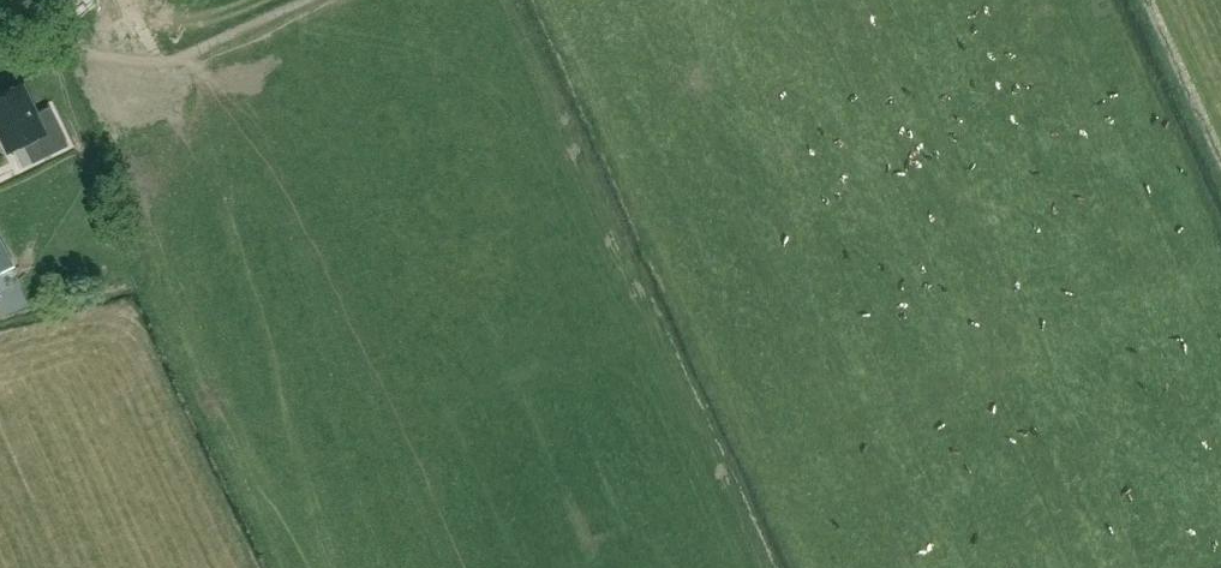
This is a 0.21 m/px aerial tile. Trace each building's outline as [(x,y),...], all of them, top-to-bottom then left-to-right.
[(0,97),(0,133),(9,151),(32,140),(42,159),(68,146),(49,107),(34,115),(20,87),(0,97)] [(0,241),(0,274),(14,266),(0,241)] [(14,302),(35,288),(22,267),(0,281),(14,302)]
